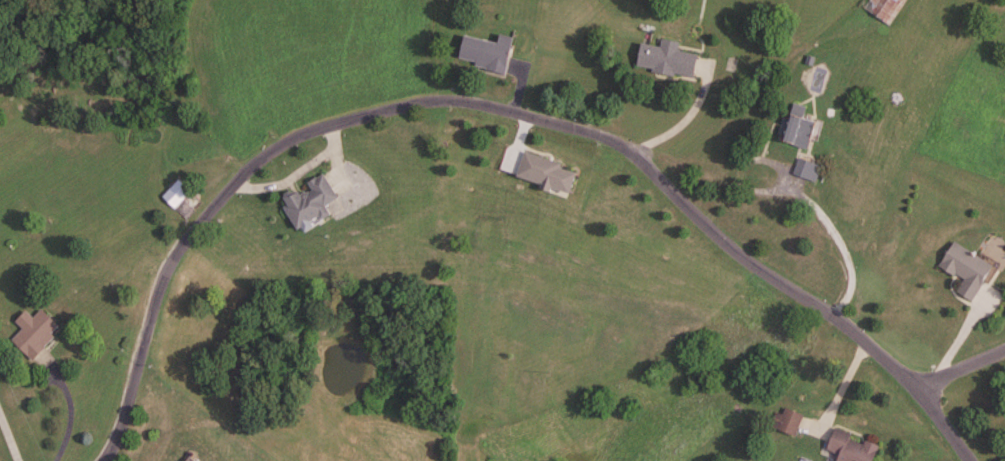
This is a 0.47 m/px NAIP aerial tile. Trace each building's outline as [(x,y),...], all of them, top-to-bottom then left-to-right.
[(864,9),(890,26),(907,0),(870,0),(864,9)] [(506,73),(513,37),(499,34),(497,43),(464,36),(458,63),(506,73)] [(660,47),(641,44),(637,69),(693,79),(697,55),(678,52),(680,43),(662,40),(660,47)] [(808,149),(814,121),(789,116),(783,143),(808,149)] [(523,155),(516,181),(570,195),(577,169),(523,155)] [(820,168),(800,160),(794,175),(815,183),(820,168)] [(304,233),(337,215),(332,206),(343,201),(328,173),(309,183),(310,185),(285,198),(304,233)] [(194,192),(181,180),(164,197),(177,210),(194,192)] [(994,267),(954,243),(939,266),(964,282),(956,294),(972,303),(994,267)] [(42,310),(35,317),(29,312),(18,322),(26,330),(15,340),(35,360),(57,338),(53,334),(60,327),(42,310)] [(794,438),(804,417),(781,407),(771,428),(794,438)] [(879,446),(834,429),(826,452),(837,456),(835,460),(873,460),(879,446)]
